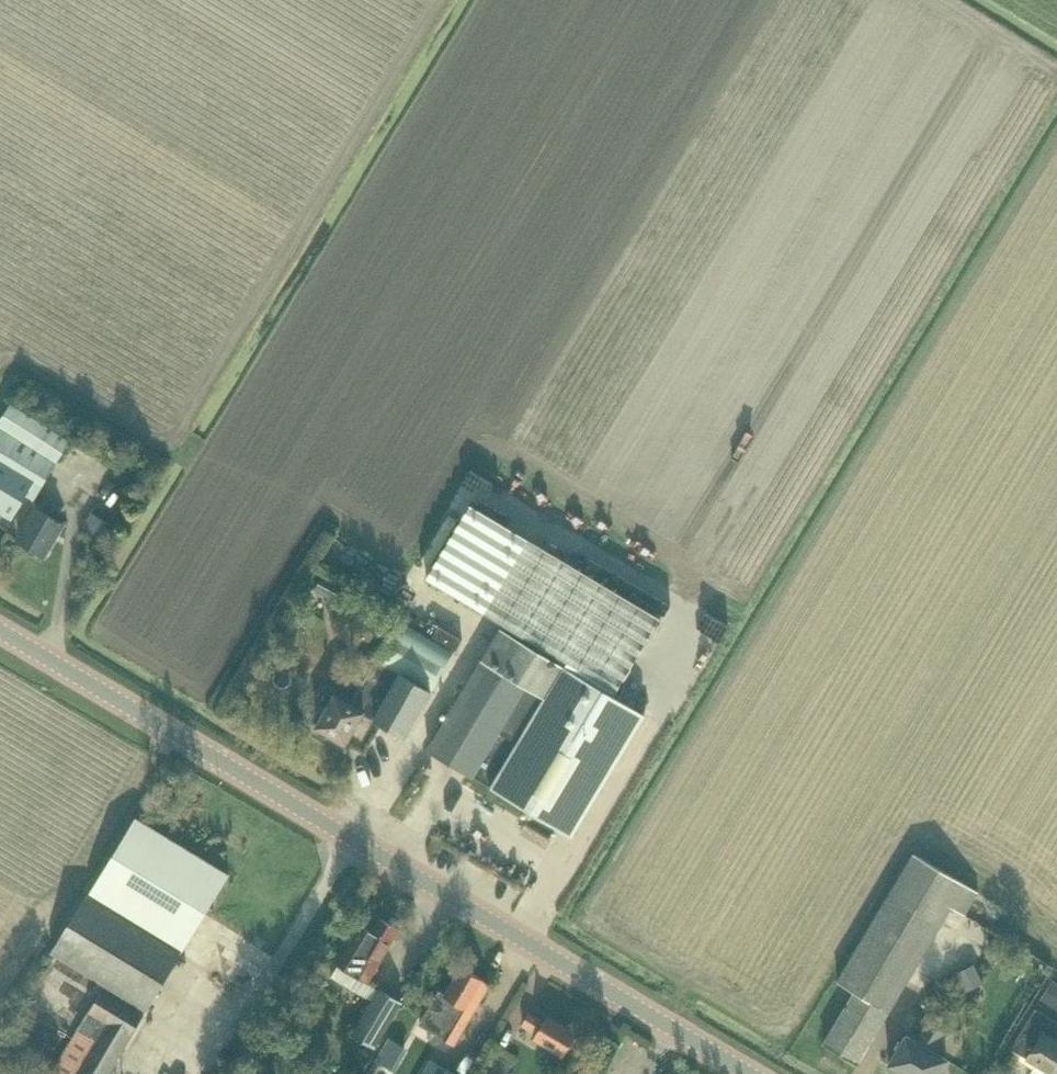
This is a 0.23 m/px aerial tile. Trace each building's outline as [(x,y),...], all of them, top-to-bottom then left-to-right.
[(56,431),(12,402),(0,422),(0,512),(13,520),(27,496),(36,501),(45,485),(44,485),(72,441),(56,431)] [(472,503),(427,578),(549,651),(547,655),(615,695),(662,617),(472,503)] [(45,556),(64,523),(38,508),(20,540),(45,556)] [(111,523),(92,512),(84,526),(102,537),(111,523)] [(316,590),(337,601),(344,588),(324,575),(316,590)] [(401,620),(378,658),(433,690),(456,652),(401,620)] [(547,655),(501,627),(428,750),(474,777),(475,776),(489,784),(489,785),(574,837),(648,715),(615,695),(547,655)] [(364,712),(407,737),(433,690),(378,658),(353,702),(337,693),(318,726),(346,743),(364,712)] [(91,893),(185,950),(231,875),(137,817),(91,893)] [(980,893),(914,853),(838,981),(855,992),(824,1043),(859,1064),(953,908),(967,915),(980,893)] [(183,953),(89,895),(53,953),(148,1010),(183,953)] [(361,925),(355,936),(333,976),(352,988),(359,976),(370,983),(402,929),(381,915),(372,932),(361,925)] [(407,956),(400,975),(412,980),(420,961),(407,956)] [(995,957),(973,970),(984,989),(1006,976),(995,957)] [(430,1009),(422,1024),(457,1044),(465,1030),(492,984),(463,967),(446,995),(444,994),(440,992),(430,1009)] [(979,985),(975,976),(971,969),(959,975),(966,991),(979,985)] [(1056,1015),(1056,981),(1053,979),(1038,1003),(1056,1015)] [(404,1002),(400,1000),(379,987),(357,1026),(353,1034),(377,1048),(404,1002)] [(147,1014),(105,988),(88,1012),(53,1072),(57,1073),(110,1073),(147,1014)] [(1010,1047),(1027,1057),(1037,1063),(1031,1073),(1053,1073),(1054,1072),(1056,1073),(1056,1019),(1034,1005),(1020,1030),(1010,1047)] [(577,1035),(547,1017),(545,1019),(531,1012),(523,1025),(535,1034),(534,1037),(565,1055),(577,1035)] [(891,1064),(905,1072),(905,1073),(946,1073),(945,1071),(942,1069),(947,1060),(935,1053),(946,1034),(927,1023),(916,1041),(907,1036),(891,1064)] [(424,1073),(456,1073),(432,1060),(424,1073)]
